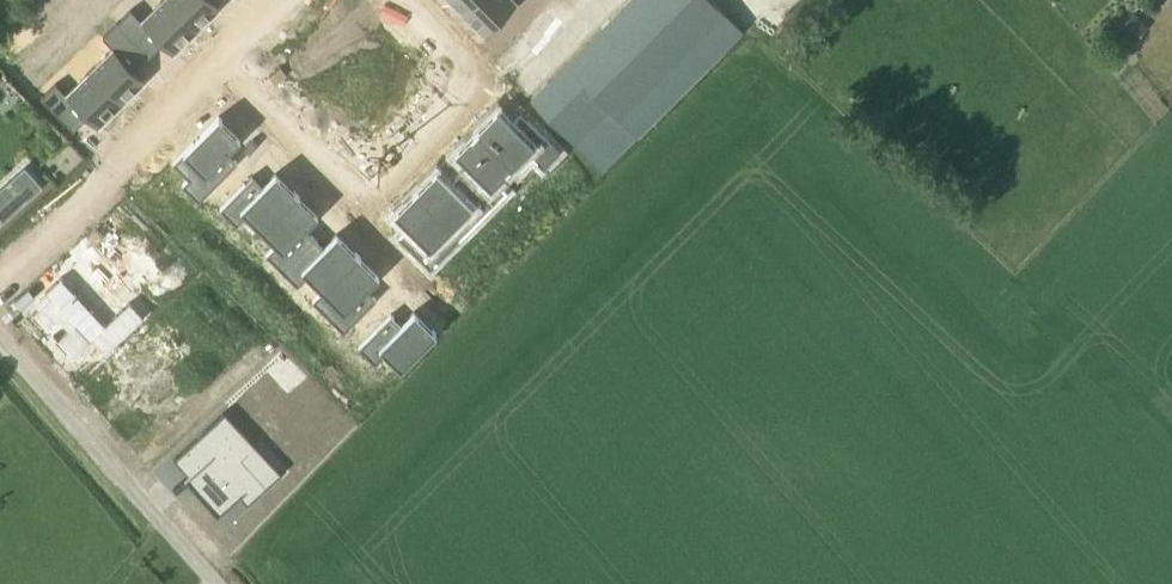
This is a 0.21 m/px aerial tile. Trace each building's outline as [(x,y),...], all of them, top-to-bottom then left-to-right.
[(119,19),(151,51),(166,37),(176,47),(199,24),(175,0),(159,0),(144,15),(134,4),(119,19)] [(199,24),(222,2),(220,0),(175,0),(199,24)] [(468,9),(478,0),(459,0),(468,9)] [(468,9),(488,29),(500,18),(511,29),(532,9),(523,0),(478,0),(468,9)] [(530,95),(584,150),(620,114),(638,133),(725,47),(706,28),(725,10),(715,0),(626,0),(530,95)] [(115,44),(92,66),(124,99),(147,76),(136,66),(151,51),(119,19),(104,33),(115,44)] [(58,79),(43,93),(75,126),(90,111),(100,122),(101,121),(124,99),(92,66),(68,89),(58,79)] [(498,108),(477,129),(512,165),(527,150),(537,160),(553,145),(521,112),(511,122),(498,108)] [(214,118),(179,154),(195,169),(185,179),(201,196),(233,163),(223,153),(236,139),(214,118)] [(477,129),(455,150),(469,164),(459,173),(491,206),(508,190),(497,179),(512,165),(477,129)] [(42,185),(25,166),(0,188),(0,222),(42,185)] [(435,170),(415,191),(450,226),(465,211),(475,222),(491,206),(459,173),(449,183),(435,170)] [(248,177),(215,210),(232,226),(242,216),(258,231),(293,196),(271,174),(258,187),(248,177)] [(415,191),(393,212),(407,225),(397,235),(429,268),(445,251),(435,241),(450,226),(415,191)] [(293,196),(258,231),(274,247),(263,257),(280,273),(312,241),(302,230),(315,217),(293,196)] [(312,241),(280,273),(296,290),(307,279),(323,295),(358,259),(336,237),(322,251),(312,241)] [(358,259),(323,295),(338,310),(328,320),(344,337),(377,304),(366,294),(379,280),(358,259)] [(37,306),(31,311),(71,356),(92,338),(105,353),(144,318),(129,301),(104,323),(61,274),(32,300),(37,306)] [(391,318),(359,351),(375,367),(386,357),(401,372),(436,337),(415,315),(401,328),(391,318)] [(150,338),(109,376),(121,390),(133,403),(124,411),(154,443),(204,396),(203,394),(201,396),(188,382),(177,392),(152,365),(163,355),(150,341),(152,339),(150,338)] [(225,409),(173,457),(197,483),(201,479),(206,484),(198,491),(218,513),(240,492),(248,501),(267,482),(242,455),(256,443),(225,409)]
